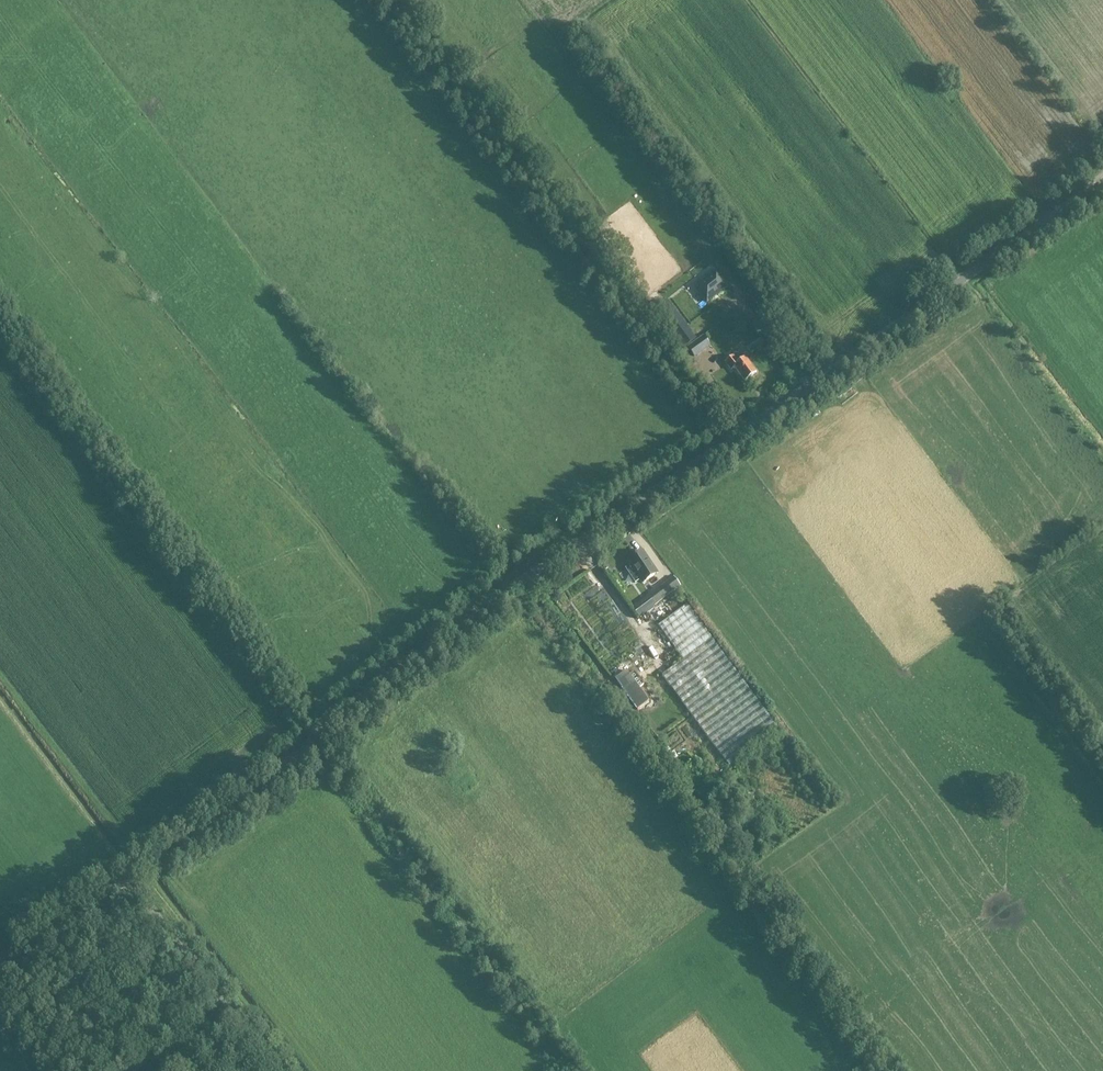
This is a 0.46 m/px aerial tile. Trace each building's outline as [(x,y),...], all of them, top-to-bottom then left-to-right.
[(707,303),(728,287),(716,272),(696,288),(707,303)] [(667,301),(655,310),(673,335),(685,326),(667,301)] [(695,348),(705,364),(725,351),(714,335),(695,348)] [(746,358),(739,363),(734,356),(725,363),(730,370),(734,367),(745,382),(757,373),(746,358)] [(732,372),(725,374),(727,382),(734,381),(732,372)] [(945,502),(952,500),(950,492),(943,494),(945,502)] [(628,562),(631,566),(626,569),(631,576),(636,573),(643,584),(658,573),(643,552),(628,562)] [(651,595),(633,609),(639,617),(658,604),(680,586),(674,578),(651,595)] [(688,605),(652,631),(676,664),(663,675),(730,766),(779,729),(688,605)] [(628,671),(617,679),(625,691),(638,709),(649,702),(636,683),(628,671)] [(677,757),(673,751),(669,755),(673,760),(677,757)]
